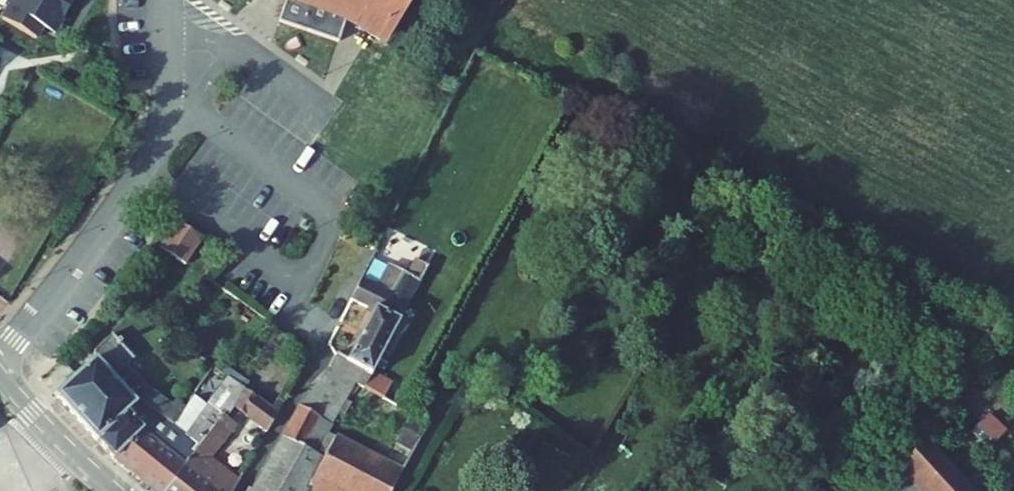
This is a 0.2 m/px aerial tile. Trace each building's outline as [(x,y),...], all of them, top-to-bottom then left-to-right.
[(4,21),(39,43),(51,22),(61,30),(79,0),(17,0),(4,21)] [(257,13),(265,5),(271,0),(245,0),(257,13)] [(282,0),(271,0),(265,5),(284,16),(289,4),(282,0)] [(289,4),(284,16),(277,39),(335,59),(343,36),(379,57),(413,0),(282,0),(289,4)] [(164,250),(174,259),(183,243),(186,245),(200,255),(208,243),(182,224),(164,250)] [(190,270),(200,255),(186,245),(183,243),(174,259),(190,270)] [(430,281),(421,277),(416,284),(396,272),(382,295),(367,287),(356,307),(377,319),(351,367),(339,362),(331,374),(356,388),(362,391),(368,395),(376,380),(430,281)] [(1011,328),(1004,337),(1013,344),(1013,330),(1011,328)] [(138,365),(115,341),(100,357),(100,365),(61,401),(101,445),(141,403),(160,419),(175,431),(188,413),(181,408),(178,413),(151,393),(131,372),(138,365)] [(356,388),(331,374),(329,377),(319,388),(261,490),(316,490),(340,447),(333,443),(318,434),(324,423),(334,428),(356,388)] [(397,391),(376,380),(368,395),(388,406),(397,391)] [(175,431),(160,419),(120,464),(155,490),(173,490),(217,433),(220,436),(228,426),(231,429),(242,415),(255,398),(233,381),(208,412),(185,440),(175,431)] [(362,391),(356,388),(334,428),(324,423),(318,434),(333,443),(362,391)] [(264,405),(255,398),(242,415),(252,423),(273,439),(291,404),(273,392),(264,405)] [(208,412),(196,402),(188,413),(175,431),(185,440),(208,412)] [(101,445),(120,464),(160,419),(141,403),(101,445)] [(241,437),(252,423),(242,415),(231,429),(241,437)] [(1006,433),(992,417),(975,434),(990,450),(1006,433)] [(415,421),(389,468),(406,477),(432,431),(415,421)] [(231,429),(228,426),(220,436),(217,433),(173,490),(243,490),(249,479),(223,459),(241,437),(231,429)] [(927,441),(902,474),(917,490),(972,490),(927,441)] [(340,447),(316,490),(397,490),(406,477),(389,468),(342,443),(340,447)] [(902,474),(890,490),(917,490),(902,474)]
